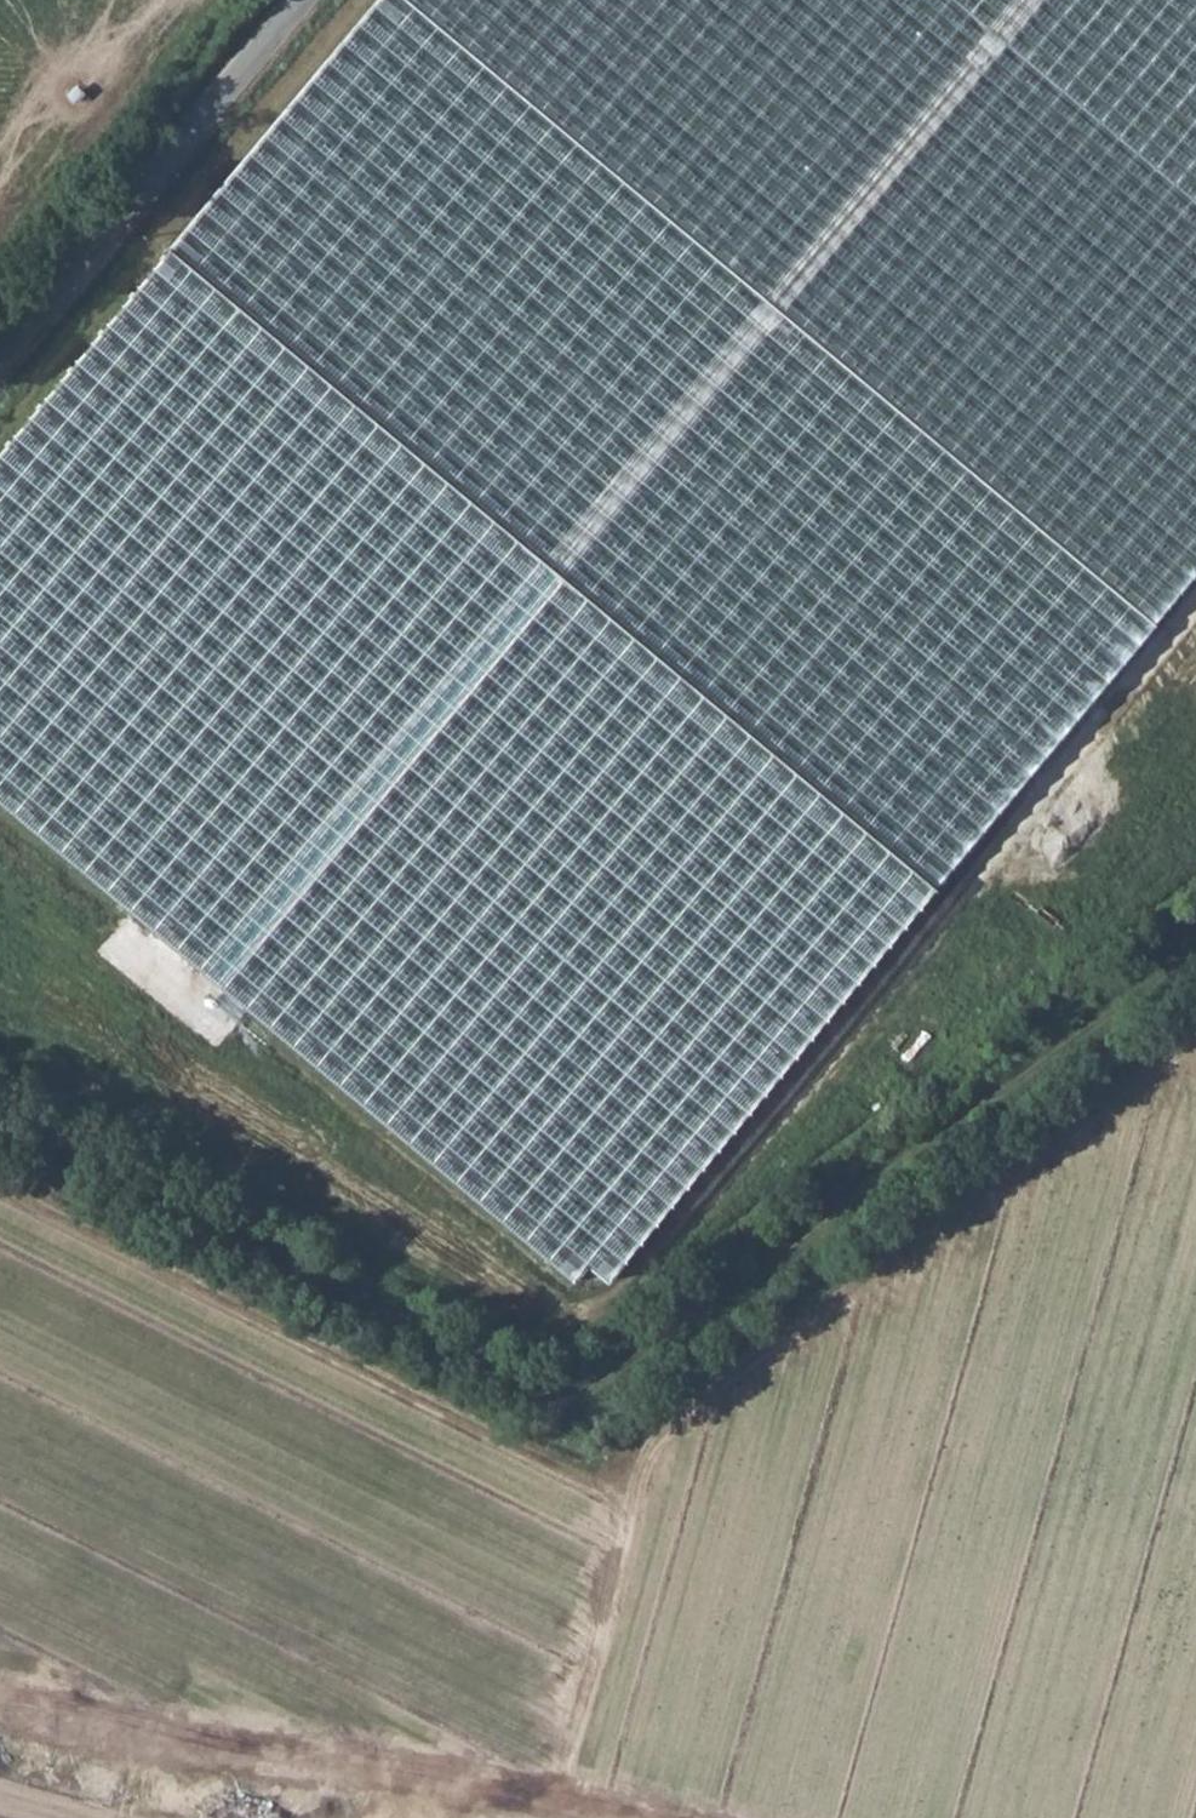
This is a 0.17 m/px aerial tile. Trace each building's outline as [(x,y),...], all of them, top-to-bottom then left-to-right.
[(0,459),(0,796),(572,1277),(588,1258),(609,1276),(1195,579),(1195,0),(385,0),(0,459)]
